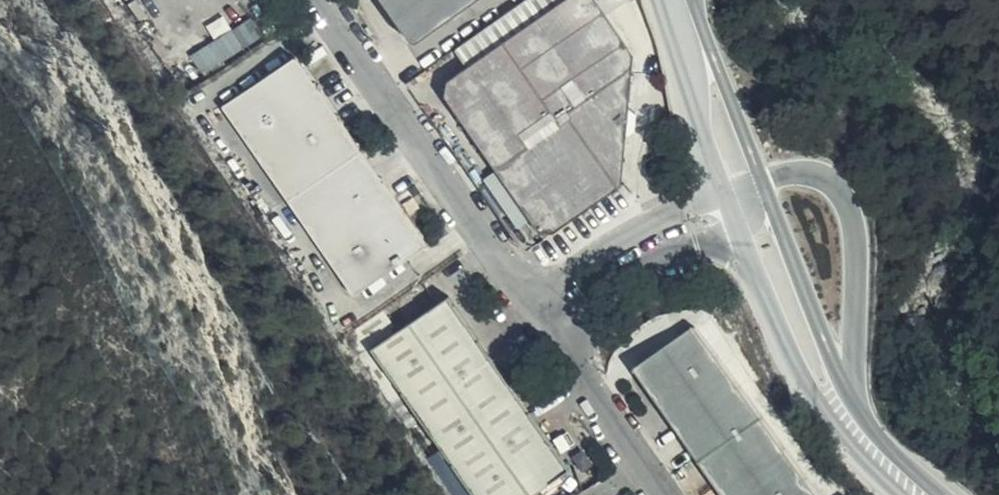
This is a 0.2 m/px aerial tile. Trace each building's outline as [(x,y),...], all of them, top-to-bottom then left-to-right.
[(479,0),(384,0),(417,44),(479,0)] [(524,247),(621,181),(626,133),(633,128),(638,110),(630,103),(635,50),(601,0),(557,0),(446,76),(444,95),(428,109),(524,247)] [(219,62),(264,32),(255,20),(251,15),(213,43),(219,62)] [(231,99),(242,135),(352,293),(427,242),(297,55),(231,99)] [(668,169),(662,159),(655,164),(660,173),(668,169)] [(457,473),(473,494),(529,494),(569,467),(450,297),(378,345),(454,450),(457,473)] [(698,325),(636,367),(727,494),(822,494),(698,325)]
